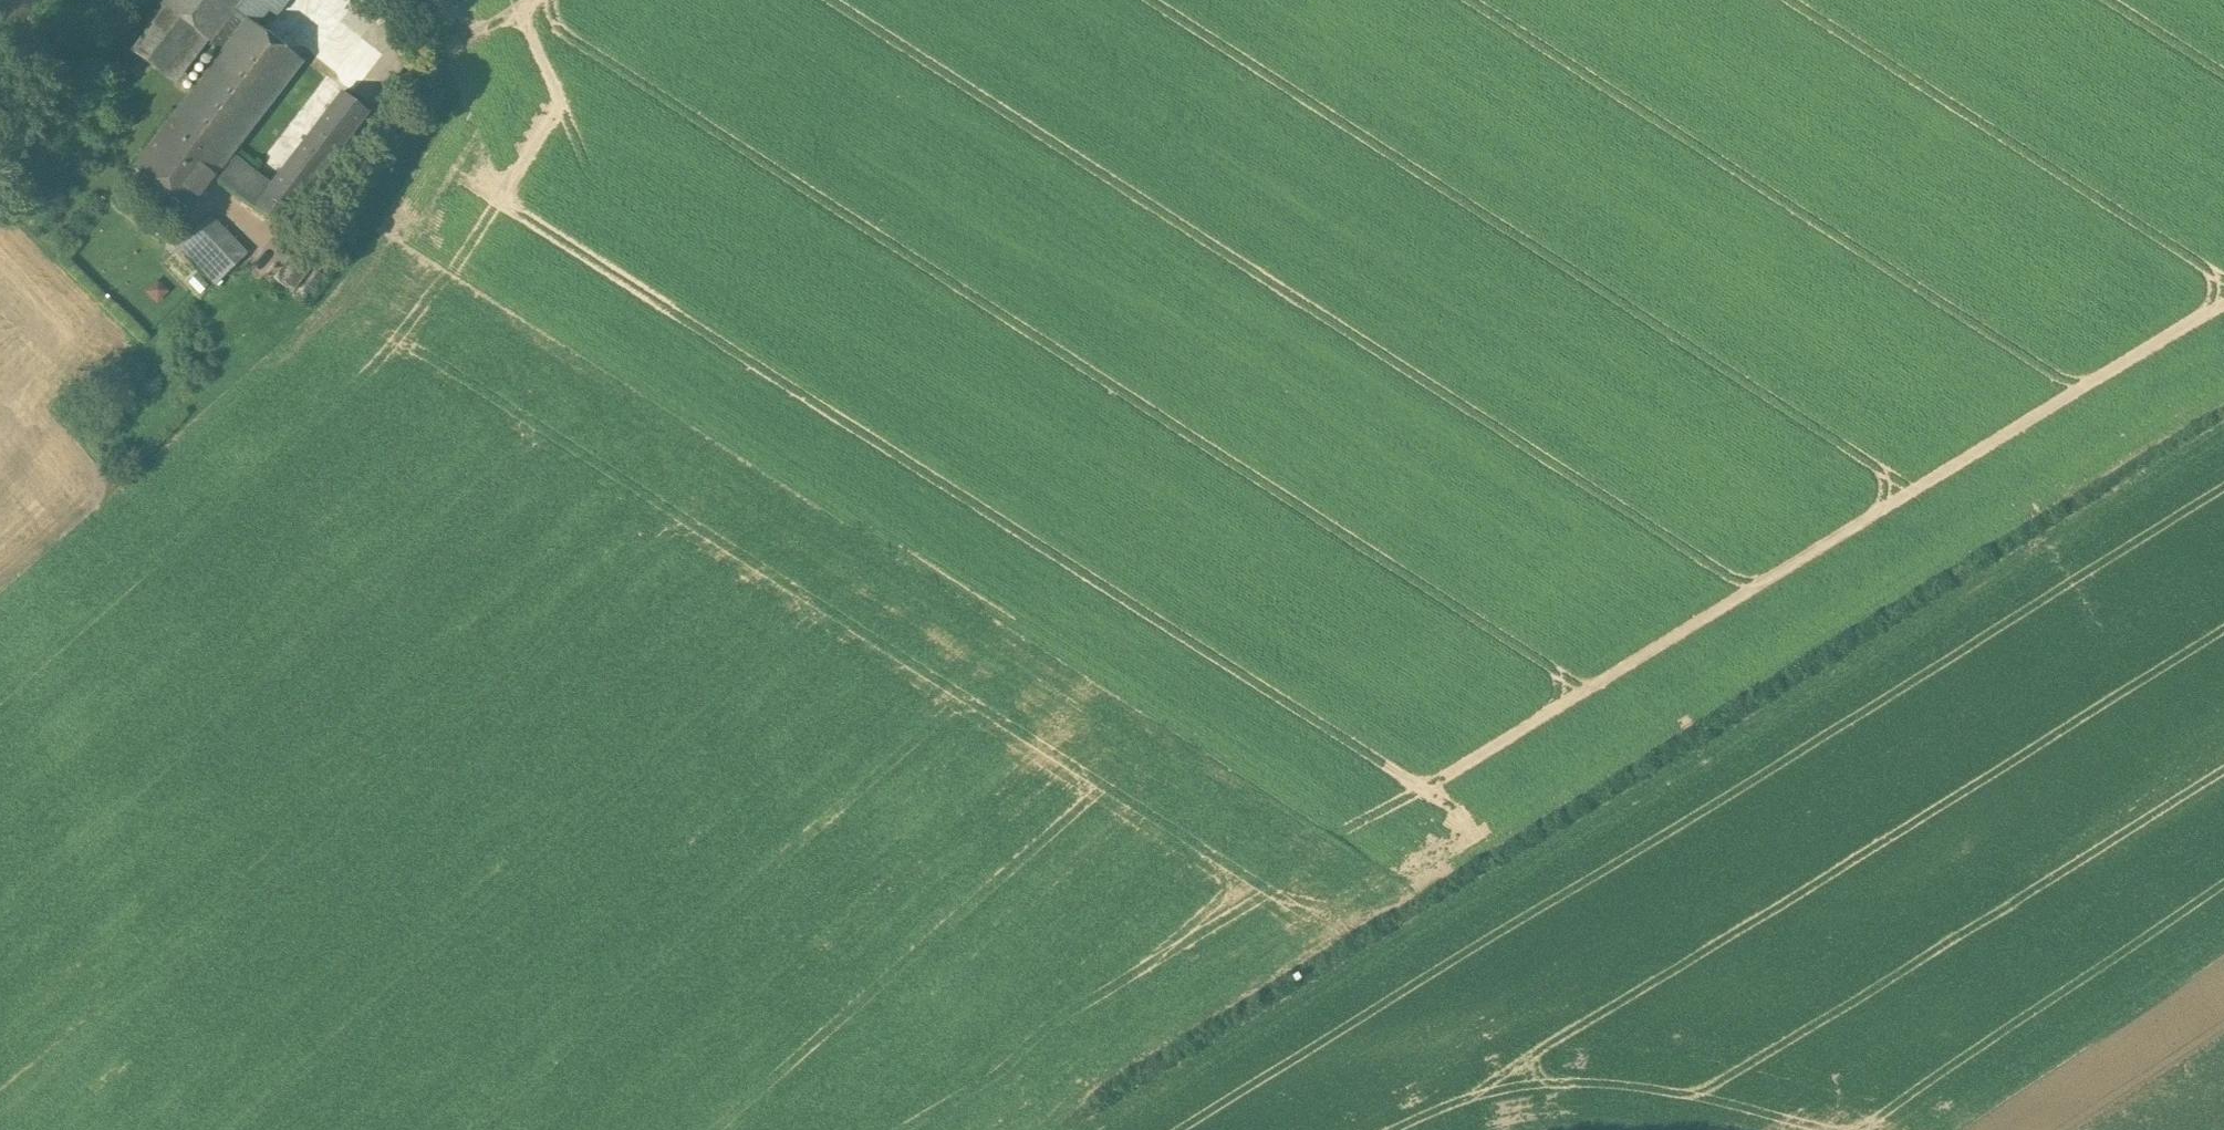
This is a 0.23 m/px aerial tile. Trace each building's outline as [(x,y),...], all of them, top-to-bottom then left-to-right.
[(160,9),(164,12),(191,33),(207,46),(210,48),(236,15),(248,0),(166,0),(160,9)] [(236,15),(249,24),(255,29),(268,13),(273,17),(286,0),(248,0),(236,15)] [(164,12),(129,56),(157,78),(191,33),(164,12)] [(236,15),(210,48),(222,58),(249,24),(236,15)] [(222,58),(174,119),(227,160),(301,66),(255,29),(249,24),(222,58)] [(191,33),(157,78),(173,90),(207,46),(191,33)] [(270,189),(255,209),(280,229),(368,116),(342,96),(270,189)] [(227,160),(174,119),(132,173),(185,215),(227,160)] [(270,189),(235,163),(220,183),(255,209),(270,189)] [(244,259),(209,221),(178,249),(213,287),(244,259)] [(316,260),(299,247),(273,281),(291,294),(316,260)] [(145,290),(153,301),(168,290),(160,279),(145,290)]
